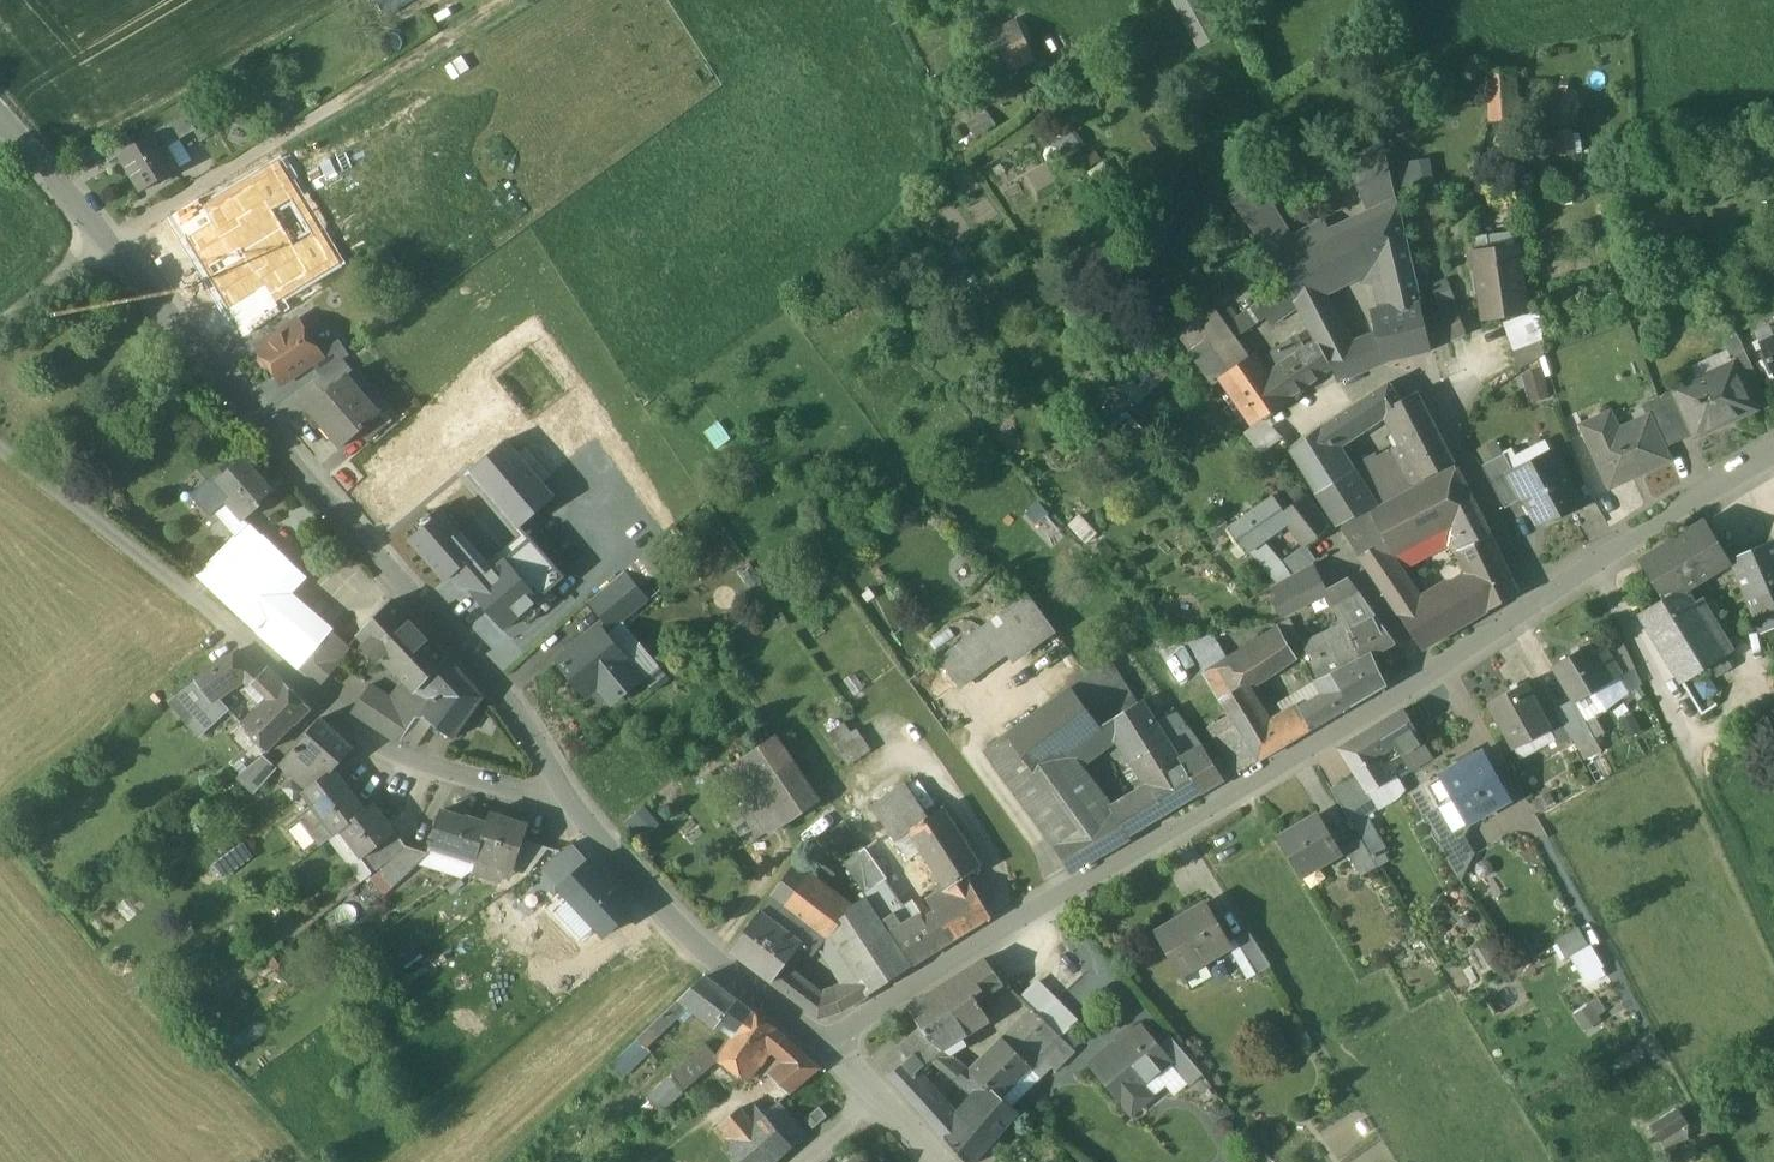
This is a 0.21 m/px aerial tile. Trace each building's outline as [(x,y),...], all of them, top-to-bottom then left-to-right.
[(407,0),(366,0),(373,16),(407,0)] [(432,19),(458,3),(456,0),(441,0),(426,10),(432,19)] [(1197,45),(1220,31),(1201,0),(1169,0),(1197,45)] [(992,44),(1017,33),(1012,20),(987,31),(992,44)] [(992,47),(1002,69),(1030,55),(1020,34),(992,47)] [(186,113),(151,135),(160,149),(165,147),(166,148),(195,130),(195,129),(186,113)] [(1552,128),(1554,154),(1572,152),(1570,127),(1552,128)] [(127,133),(102,148),(109,161),(120,155),(120,154),(134,145),(127,133)] [(160,149),(151,135),(134,145),(120,154),(120,155),(142,191),(178,169),(166,148),(165,147),(160,149)] [(1402,191),(1433,188),(1430,156),(1400,158),(1402,191)] [(174,213),(210,272),(285,227),(275,209),(296,197),(278,167),(208,210),(200,197),(174,213)] [(1391,184),(1327,215),(1322,228),(1330,240),(1348,232),(1397,209),(1391,184)] [(1397,209),(1348,232),(1362,267),(1364,279),(1366,280),(1384,284),(1388,302),(1407,298),(1418,296),(1397,209)] [(295,243),(285,227),(210,272),(247,334),(275,317),(265,301),(334,260),(316,230),(295,243)] [(1322,228),(1271,254),(1286,277),(1287,276),(1297,301),(1314,292),(1362,267),(1348,232),(1330,240),(1322,228)] [(1512,232),(1474,237),(1477,254),(1515,249),(1512,232)] [(1515,249),(1477,254),(1485,315),(1523,310),(1515,249)] [(188,329),(218,318),(203,278),(173,290),(188,329)] [(1384,284),(1366,280),(1366,286),(1373,315),(1408,306),(1407,298),(1388,302),(1384,284)] [(1297,301),(1296,301),(1307,322),(1324,312),(1323,311),(1314,292),(1297,301)] [(1420,303),(1418,296),(1407,298),(1408,306),(1420,303)] [(1408,306),(1373,315),(1385,361),(1431,351),(1420,303),(1408,306)] [(1354,344),(1332,308),(1323,311),(1324,312),(1307,322),(1318,341),(1326,356),(1354,344)] [(1538,310),(1503,323),(1514,351),(1542,340),(1538,310)] [(292,323),(257,347),(261,352),(260,360),(264,366),(271,368),(282,384),(313,363),(323,356),(321,352),(311,337),(305,342),(292,323)] [(1762,344),(1762,342),(1760,343),(1773,374),(1773,338),(1762,344)] [(339,339),(321,352),(323,356),(313,363),(320,375),(349,354),(339,339)] [(1229,372),(1206,339),(1191,350),(1214,384),(1221,380),(1220,378),(1229,372)] [(1301,339),(1266,363),(1272,372),(1307,348),(1301,339)] [(1514,351),(1513,351),(1520,369),(1544,356),(1542,340),(1514,351)] [(1307,348),(1272,372),(1273,375),(1266,380),(1282,403),(1333,368),(1326,356),(1318,341),(1307,348)] [(1757,376),(1744,348),(1730,355),(1734,364),(1735,364),(1743,382),(1757,376)] [(1266,380),(1250,357),(1229,372),(1220,378),(1221,380),(1252,424),(1282,403),(1266,380)] [(344,359),(314,381),(324,395),(347,375),(352,371),(344,359)] [(1515,374),(1528,402),(1551,391),(1537,363),(1515,374)] [(1734,364),(1675,391),(1695,435),(1697,437),(1756,410),(1743,382),(1735,364),(1734,364)] [(380,415),(347,375),(324,395),(307,409),(341,448),(360,432),(380,415)] [(1390,382),(1322,425),(1335,446),(1388,411),(1387,410),(1402,401),(1390,382)] [(1695,435),(1675,391),(1659,398),(1680,442),(1695,435)] [(1402,401),(1387,410),(1388,411),(1397,428),(1427,412),(1417,392),(1402,401)] [(1680,442),(1659,398),(1643,405),(1649,417),(1650,417),(1665,449),(1680,442)] [(1427,412),(1397,428),(1405,442),(1424,478),(1454,462),(1427,412)] [(380,415),(360,432),(369,441),(388,425),(380,415)] [(1649,417),(1614,434),(1605,416),(1583,426),(1612,486),(1633,476),(1632,473),(1668,457),(1665,449),(1650,417),(1649,417)] [(1335,446),(1322,425),(1291,448),(1337,525),(1373,506),(1350,469),(1335,446)] [(1482,459),(1501,447),(1494,436),(1476,448),(1482,459)] [(555,497),(506,440),(470,472),(519,528),(555,497)] [(1393,448),(1377,457),(1376,454),(1350,469),(1373,506),(1374,506),(1374,507),(1425,480),(1424,478),(1405,442),(1393,449),(1393,448)] [(1282,463),(1272,450),(1252,466),(1262,478),(1282,463)] [(1505,454),(1484,465),(1506,507),(1526,496),(1515,476),(1517,476),(1505,454)] [(1517,476),(1515,476),(1526,496),(1540,523),(1579,503),(1554,456),(1517,476)] [(243,458),(221,478),(217,474),(207,483),(209,486),(195,498),(212,517),(214,515),(228,503),(244,522),(246,520),(263,505),(260,503),(273,492),(243,458)] [(1374,507),(1370,510),(1386,539),(1393,553),(1442,528),(1478,509),(1455,464),(1425,480),(1374,507)] [(1329,529),(1306,498),(1291,508),(1285,512),(1284,513),(1289,521),(1307,545),(1329,529)] [(1291,508),(1285,500),(1280,504),(1285,512),(1291,508)] [(1278,502),(1258,516),(1270,535),(1289,521),(1284,513),(1285,512),(1280,504),(1278,502)] [(244,522),(228,503),(214,515),(236,537),(238,539),(251,524),(246,520),(244,522)] [(1478,509),(1442,528),(1447,543),(1456,545),(1458,549),(1490,534),(1478,509)] [(1370,510),(1340,526),(1360,555),(1386,539),(1370,510)] [(456,572),(506,630),(567,577),(531,536),(488,573),(457,536),(462,532),(445,511),(411,541),(445,581),(456,572)] [(1707,521),(1640,562),(1663,599),(1664,602),(1682,591),(1731,561),(1707,521)] [(1242,534),(1238,537),(1240,539),(1250,550),(1262,541),(1266,538),(1255,523),(1242,534)] [(236,537),(198,577),(213,590),(264,536),(251,524),(238,539),(236,537)] [(1242,534),(1239,529),(1233,534),(1238,540),(1240,539),(1238,537),(1242,534)] [(1458,549),(1457,550),(1468,572),(1487,612),(1519,595),(1490,534),(1458,549)] [(264,536),(213,590),(256,631),(293,591),(307,576),(264,536)] [(1424,599),(1419,601),(1393,561),(1393,553),(1386,539),(1360,555),(1423,650),(1471,622),(1449,583),(1428,596),(1424,599)] [(1291,573),(1262,541),(1250,550),(1277,581),(1291,573)] [(1732,558),(1764,633),(1773,629),(1773,544),(1773,541),(1732,558)] [(1312,564),(1274,585),(1280,598),(1276,600),(1283,613),(1326,591),(1312,564)] [(623,571),(590,600),(612,627),(645,599),(623,571)] [(1468,572),(1449,583),(1471,622),(1487,612),(1468,572)] [(1348,577),(1336,584),(1344,599),(1358,591),(1348,577)] [(332,629),(293,591),(256,631),(300,669),(332,629)] [(1691,606),(1682,591),(1664,602),(1663,599),(1641,612),(1685,684),(1712,667),(1729,657),(1696,603),(1691,606)] [(1027,595),(985,625),(1007,653),(1014,663),(1057,631),(1027,595)] [(439,648),(394,600),(358,635),(397,675),(412,660),(420,668),(439,648)] [(1352,619),(1304,641),(1311,662),(1319,658),(1324,666),(1337,660),(1341,669),(1372,653),(1373,655),(1395,642),(1376,616),(1356,628),(1352,619)] [(1300,641),(1289,619),(1278,625),(1289,646),(1298,641),(1300,641)] [(985,625),(939,659),(959,688),(1007,653),(985,625)] [(1228,657),(1227,658),(1234,671),(1243,686),(1243,687),(1245,686),(1295,655),(1289,646),(1278,625),(1228,657)] [(598,626),(557,660),(587,696),(604,682),(618,698),(641,679),(598,626)] [(350,646),(332,629),(300,669),(321,687),(340,664),(338,662),(350,646)] [(1213,634),(1163,646),(1184,685),(1207,673),(1206,671),(1227,658),(1228,657),(1213,634)] [(1298,641),(1289,646),(1295,655),(1303,650),(1298,641)] [(1586,646),(1553,666),(1573,701),(1575,703),(1621,675),(1606,650),(1593,658),(1586,646)] [(439,648),(420,668),(412,660),(397,675),(403,682),(406,678),(416,687),(423,680),(447,657),(439,648)] [(263,673),(240,651),(199,682),(210,698),(218,696),(244,674),(254,684),(263,673)] [(1373,655),(1372,653),(1341,669),(1333,673),(1342,687),(1353,704),(1387,684),(1373,655)] [(484,696),(447,657),(423,680),(439,696),(423,717),(432,723),(453,737),(484,696)] [(1729,657),(1712,667),(1718,676),(1734,666),(1729,657)] [(1227,658),(1206,671),(1207,673),(1214,683),(1234,671),(1227,658)] [(1110,659),(1073,687),(1103,729),(1106,727),(1105,725),(1110,722),(1138,703),(1110,659)] [(311,709),(269,667),(263,673),(254,684),(271,700),(244,727),(267,752),(296,724),(298,725),(300,723),(299,721),(311,709)] [(1214,683),(1213,684),(1221,698),(1243,686),(1234,671),(1214,683)] [(1342,687),(1333,673),(1318,680),(1326,697),(1342,687)] [(403,682),(391,699),(370,686),(352,712),(357,716),(400,743),(416,719),(425,718),(423,717),(439,696),(423,680),(416,687),(406,678),(403,682)] [(199,682),(171,702),(186,720),(210,698),(199,682)] [(1525,683),(1490,702),(1515,748),(1549,730),(1550,729),(1543,717),(1525,683)] [(1269,729),(1245,686),(1243,687),(1243,686),(1221,698),(1231,714),(1258,760),(1315,726),(1305,709),(1269,729)] [(1082,792),(1058,762),(1103,729),(1073,687),(1006,736),(1034,773),(1066,816),(1044,829),(1072,868),(1096,855),(1131,835),(1129,833),(1118,813),(1118,812),(1113,806),(1095,784),(1082,792)] [(1326,697),(1305,709),(1315,726),(1353,704),(1342,687),(1326,697)] [(218,696),(210,698),(186,720),(199,736),(233,712),(218,696)] [(1138,703),(1110,722),(1117,736),(1120,734),(1135,760),(1168,741),(1163,733),(1156,722),(1143,701),(1138,703)] [(1575,703),(1573,701),(1557,710),(1572,737),(1579,750),(1595,741),(1575,703)] [(1175,709),(1156,722),(1163,733),(1168,732),(1173,738),(1188,727),(1175,709)] [(1402,710),(1340,748),(1356,774),(1368,793),(1390,779),(1384,767),(1404,754),(1403,753),(1421,741),(1402,710)] [(1572,737),(1557,710),(1543,717),(1550,729),(1549,730),(1556,745),(1572,737)] [(1258,760),(1231,714),(1210,727),(1237,773),(1258,760)] [(425,718),(416,719),(400,743),(413,748),(432,723),(425,718)] [(353,747),(321,719),(297,746),(322,770),(328,775),(353,747)] [(845,726),(832,735),(837,743),(851,733),(845,726)] [(851,733),(837,743),(852,764),(872,750),(857,729),(851,733)] [(777,734),(727,768),(750,803),(769,830),(771,833),(822,801),(777,734)] [(1034,773),(1006,736),(987,750),(1014,788),(1034,773)] [(1168,741),(1135,760),(1150,784),(1131,796),(1146,823),(1201,792),(1182,763),(1168,741)] [(322,770),(297,746),(285,759),(309,785),(322,770)] [(1205,749),(1182,763),(1201,792),(1202,793),(1225,780),(1205,749)] [(1484,752),(1442,777),(1454,801),(1467,824),(1511,800),(1484,752)] [(265,755),(235,777),(254,794),(278,767),(265,755)] [(367,810),(335,770),(328,775),(304,793),(336,834),(341,830),(367,810)] [(1066,816),(1034,773),(1014,788),(1044,829),(1066,816)] [(1356,774),(1332,789),(1349,818),(1363,810),(1375,802),(1368,793),(1356,774)] [(1442,777),(1423,787),(1436,811),(1438,810),(1454,801),(1442,777)] [(929,816),(907,785),(875,808),(898,841),(910,832),(909,830),(929,816)] [(1436,811),(1423,787),(1409,795),(1423,818),(1436,811)] [(1131,796),(1113,806),(1118,812),(1118,813),(1129,833),(1146,823),(1131,796)] [(769,830),(750,803),(729,817),(748,844),(769,830)] [(367,810),(341,830),(363,860),(371,854),(397,833),(375,804),(367,810)] [(659,823),(645,806),(622,826),(637,843),(659,823)] [(929,816),(909,830),(910,832),(922,851),(946,888),(947,890),(965,878),(980,868),(942,808),(929,816)] [(1388,854),(1363,810),(1349,818),(1361,838),(1378,866),(1388,862),(1384,855),(1388,854)] [(1436,811),(1423,818),(1437,841),(1451,833),(1438,810),(1436,811)] [(467,819),(442,811),(431,845),(477,859),(477,857),(488,824),(467,817),(467,819)] [(529,825),(491,814),(488,824),(477,857),(515,869),(524,841),(529,825)] [(1318,815),(1280,839),(1301,875),(1340,851),(1318,815)] [(1451,833),(1437,841),(1460,878),(1472,853),(1462,837),(1468,827),(1467,824),(1451,833)] [(910,832),(898,841),(910,859),(922,851),(910,832)] [(397,833),(371,854),(381,867),(408,847),(397,833)] [(1361,838),(1344,848),(1361,876),(1378,866),(1361,838)] [(548,848),(524,841),(515,869),(528,873),(548,848)] [(575,841),(562,855),(576,874),(590,862),(591,863),(593,861),(575,841)] [(225,851),(233,867),(252,857),(244,842),(225,851)] [(429,853),(409,846),(408,847),(382,872),(396,887),(429,853)] [(887,880),(867,850),(846,865),(866,893),(884,882),(887,880)] [(576,874),(563,886),(582,907),(602,930),(631,908),(619,895),(620,894),(617,890),(615,891),(597,871),(591,863),(590,862),(576,874)] [(843,899),(796,862),(771,896),(825,938),(828,941),(832,935),(852,906),(843,899)] [(965,878),(947,890),(946,888),(927,899),(936,914),(953,940),(990,917),(965,878)] [(884,882),(867,893),(876,907),(887,901),(895,913),(902,909),(884,882)] [(472,905),(505,961),(542,939),(509,883),(472,905)] [(858,885),(849,891),(843,899),(852,906),(866,898),(867,898),(858,885)] [(582,907),(563,886),(557,891),(575,912),(582,907)] [(825,938),(771,896),(760,910),(802,943),(801,944),(813,952),(825,938)] [(911,967),(866,898),(852,906),(832,935),(859,979),(869,994),(911,967)] [(887,901),(876,907),(884,919),(895,913),(887,901)] [(895,913),(884,919),(893,932),(921,915),(913,902),(902,909),(895,913)] [(1207,903),(1157,932),(1184,978),(1208,964),(1205,958),(1230,943),(1207,903)] [(602,930),(582,907),(575,912),(571,915),(584,929),(586,927),(598,939),(604,933),(602,930)] [(802,943),(760,910),(731,950),(773,982),(785,967),(801,944),(802,943)] [(936,914),(925,920),(921,915),(893,932),(915,964),(953,940),(936,914)] [(1582,985),(1605,972),(1578,924),(1555,936),(1582,985)] [(1271,965),(1249,931),(1237,939),(1256,974),(1271,965)] [(984,959),(909,1006),(917,1018),(922,1027),(930,1039),(940,1047),(949,1054),(952,1056),(967,1046),(962,1038),(991,1020),(976,997),(1001,981),(997,977),(984,959)] [(817,990),(785,967),(773,982),(819,1017),(822,1016),(817,990)] [(738,1001),(705,976),(683,997),(682,996),(682,997),(691,1004),(718,1025),(723,1019),(738,1001)] [(859,979),(836,991),(842,1010),(869,994),(859,979)] [(836,991),(817,990),(822,1016),(842,1010),(836,991)] [(682,997),(638,1038),(647,1047),(691,1004),(682,997)] [(1585,1024),(1606,1012),(1598,997),(1576,1009),(1585,1024)] [(753,1012),(738,1001),(723,1019),(739,1032),(753,1012)] [(1064,1042),(1033,1011),(1005,1039),(1016,1050),(1015,1051),(1032,1067),(1030,1069),(1034,1072),(1046,1060),(1064,1042)] [(785,1034),(753,1012),(739,1032),(732,1043),(759,1063),(761,1064),(772,1048),(775,1051),(785,1034)] [(1144,1026),(1110,1054),(1106,1050),(1090,1063),(1132,1114),(1153,1097),(1143,1085),(1171,1062),(1172,1061),(1161,1047),(1144,1026)] [(922,1027),(898,1047),(908,1059),(913,1054),(930,1039),(922,1027)] [(821,1068),(785,1034),(775,1051),(787,1062),(774,1078),(782,1084),(790,1092),(821,1068)] [(1202,1072),(1172,1037),(1161,1047),(1172,1061),(1171,1062),(1189,1083),(1202,1072)] [(647,1047),(638,1038),(610,1065),(622,1078),(651,1052),(647,1047)] [(930,1039),(913,1054),(921,1065),(940,1047),(930,1039)] [(1016,1050),(1005,1039),(972,1072),(991,1087),(1002,1097),(1030,1069),(1032,1067),(1015,1051),(1016,1050)] [(1064,1042),(1046,1060),(1056,1070),(1074,1052),(1064,1042)] [(759,1063),(732,1043),(720,1060),(748,1080),(759,1063)] [(697,1054),(672,1076),(685,1090),(720,1058),(709,1046),(697,1054)] [(908,1059),(889,1076),(911,1101),(925,1090),(926,1088),(915,1074),(923,1067),(921,1065),(913,1054),(908,1059)] [(949,1054),(945,1060),(953,1067),(958,1061),(952,1056),(949,1054)] [(972,1072),(963,1064),(954,1073),(982,1097),(991,1087),(972,1072)] [(672,1076),(648,1098),(661,1112),(685,1090),(672,1076)] [(782,1084),(769,1094),(778,1103),(779,1102),(790,1092),(782,1084)] [(1002,1097),(991,1087),(982,1097),(968,1113),(994,1139),(1019,1111),(1002,1097)] [(937,1104),(925,1090),(911,1101),(924,1114),(937,1104)] [(807,1133),(779,1102),(778,1103),(766,1114),(794,1145),(807,1133)] [(956,1126),(937,1104),(924,1114),(945,1138),(956,1126)] [(741,1106),(717,1128),(730,1144),(755,1122),(741,1106)] [(828,1115),(821,1106),(805,1118),(813,1127),(828,1115)] [(724,1149),(736,1161),(774,1161),(794,1145),(766,1114),(765,1113),(755,1122),(730,1144),(724,1149)] [(945,1138),(967,1161),(974,1161),(994,1139),(968,1113),(956,1126),(945,1138)] [(1659,1125),(1670,1144),(1691,1133),(1679,1113),(1659,1125)]
